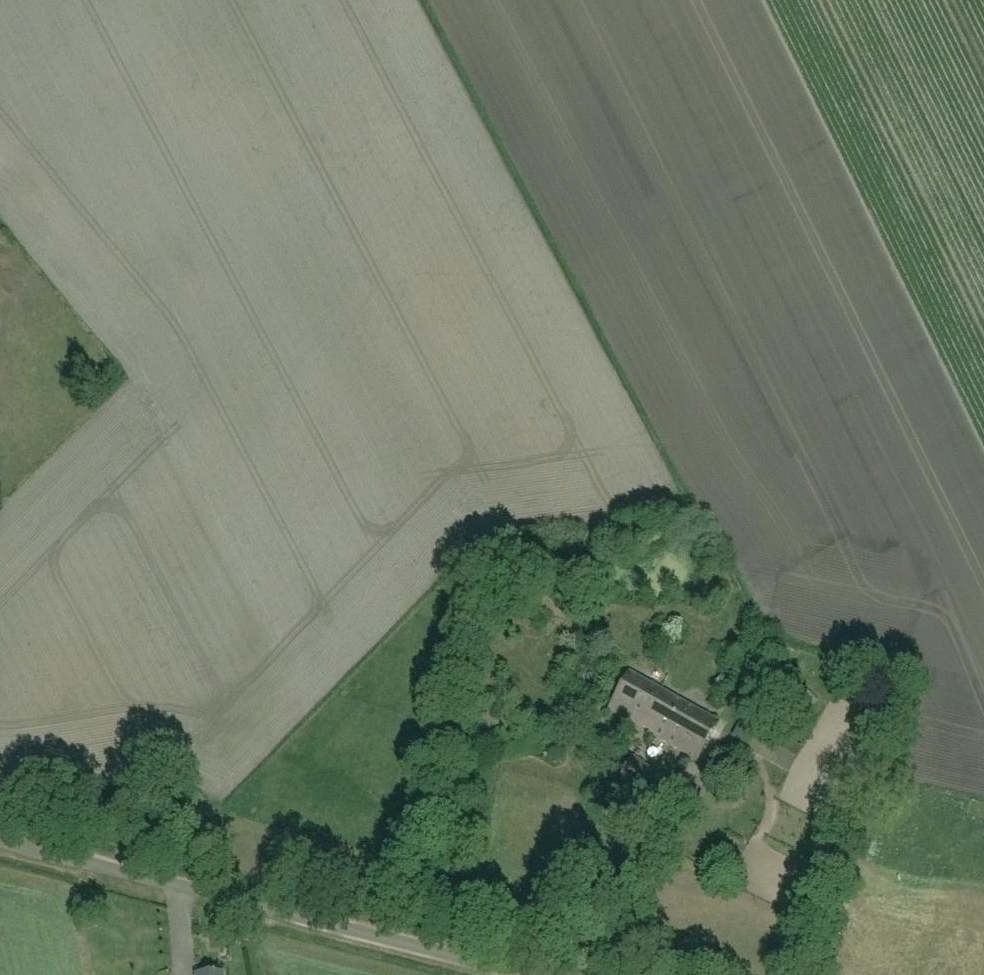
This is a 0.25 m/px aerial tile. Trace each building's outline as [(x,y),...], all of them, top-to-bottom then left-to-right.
[(697,759),(718,721),(630,672),(609,710),(697,759)] [(802,699),(818,706),(823,696),(807,688),(802,699)] [(802,749),(759,725),(746,749),(788,773),(802,749)] [(659,801),(672,779),(634,757),(621,779),(659,801)] [(140,814),(148,799),(136,793),(129,808),(140,814)]
